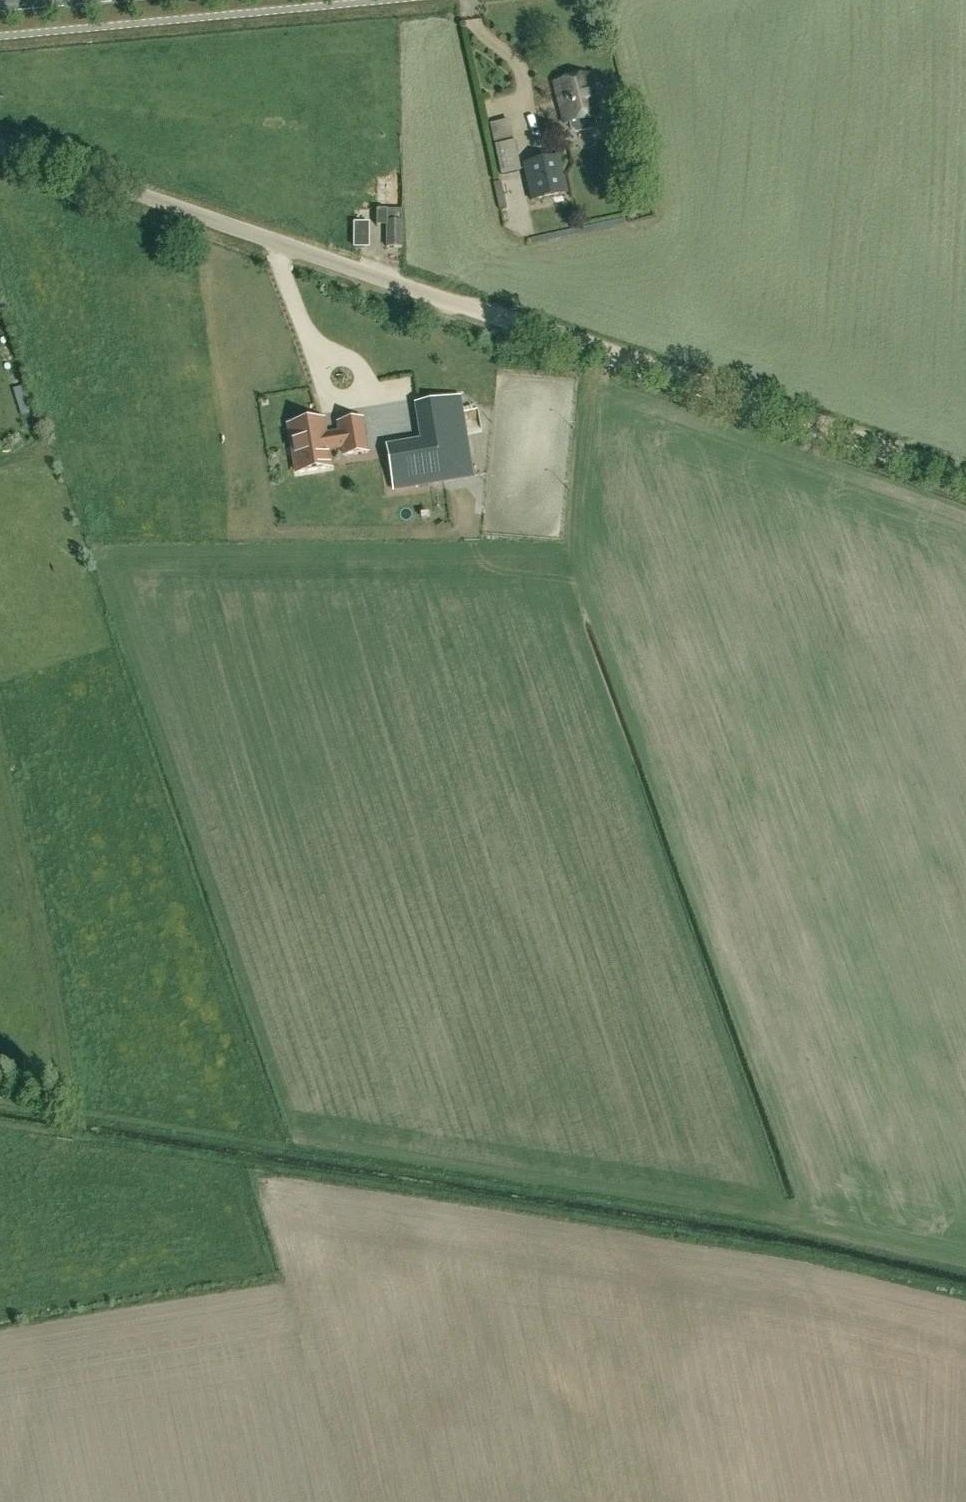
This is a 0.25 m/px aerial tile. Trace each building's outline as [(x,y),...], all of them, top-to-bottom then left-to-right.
[(555,83),(563,125),(598,117),(589,75),(555,83)] [(521,172),(515,144),(495,147),(501,175),(521,172)] [(524,165),(532,201),(567,194),(559,157),(524,165)] [(403,248),(402,220),(386,220),(387,248),(403,248)] [(364,226),(354,226),(354,250),(364,250),(364,226)] [(471,476),(458,397),(418,404),(425,444),(428,463),(390,470),(393,489),(471,476)] [(376,453),(372,422),(350,425),(351,435),(336,437),(333,422),(299,427),(307,474),(340,469),(338,451),(353,449),(355,457),(376,453)]
